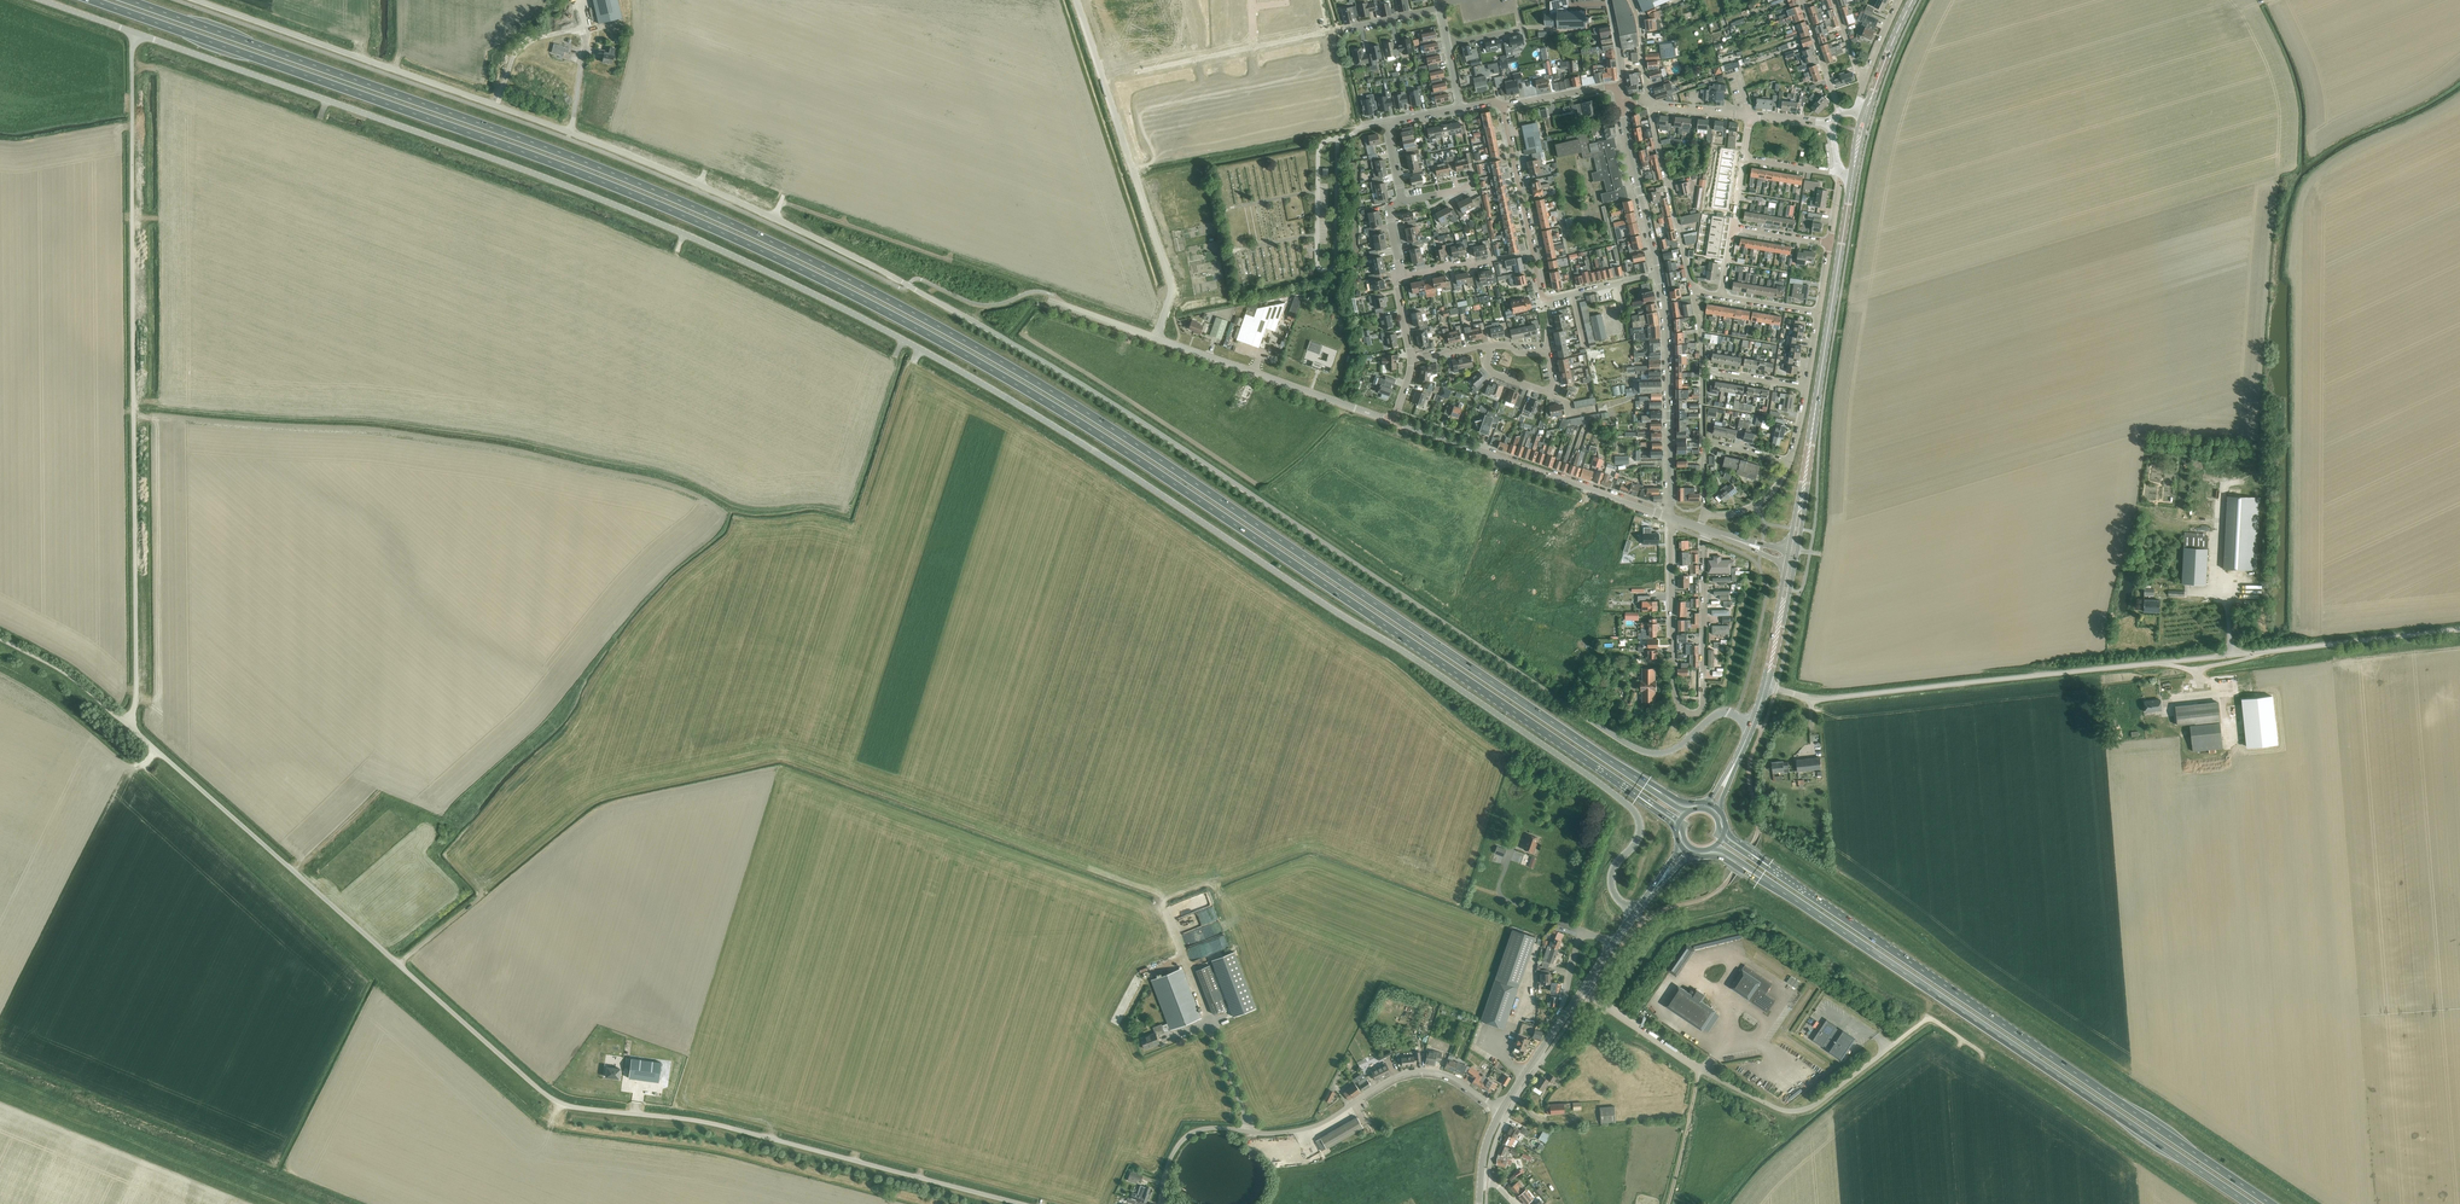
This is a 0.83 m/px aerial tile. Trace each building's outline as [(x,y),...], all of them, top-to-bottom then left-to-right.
[(598,24),(622,18),(617,0),(593,0),(598,24)] [(1399,12),(1408,10),(1406,0),(1396,0),(1399,12)] [(1586,10),(1586,11),(1582,11),(1582,10),(1581,10),(1581,11),(1577,11),(1577,10),(1577,11),(1572,11),(1572,10),(1572,11),(1568,11),(1568,10),(1567,11),(1567,8),(1568,8),(1568,7),(1567,3),(1567,2),(1567,0),(1558,0),(1556,0),(1550,2),(1550,8),(1550,14),(1546,14),(1545,14),(1545,21),(1545,26),(1546,26),(1554,26),(1558,26),(1558,29),(1559,29),(1563,29),(1567,29),(1568,29),(1568,28),(1572,28),(1572,29),(1573,29),(1573,28),(1577,28),(1577,29),(1577,28),(1582,28),(1582,29),(1582,28),(1586,28),(1586,29),(1587,29),(1587,22),(1592,22),(1592,17),(1590,17),(1587,17),(1587,10),(1586,10)] [(1623,50),(1639,48),(1638,37),(1637,28),(1634,14),(1633,14),(1631,7),(1629,8),(1628,1),(1626,2),(1626,0),(1612,0),(1620,34),(1623,50)] [(1651,13),(1656,11),(1655,7),(1671,0),(1648,0),(1646,1),(1646,0),(1638,0),(1643,12),(1647,11),(1648,15),(1651,13)] [(1820,2),(1822,7),(1825,5),(1826,9),(1832,7),(1830,0),(1826,0),(1820,2)] [(1878,0),(1874,7),(1883,12),(1887,4),(1878,0)] [(1358,5),(1361,17),(1370,16),(1369,11),(1371,10),(1371,11),(1375,10),(1374,3),(1367,5),(1367,3),(1358,5)] [(1380,13),(1381,17),(1391,15),(1388,3),(1380,5),(1381,12),(1380,13)] [(1342,9),(1344,20),(1345,24),(1350,23),(1355,23),(1353,15),(1358,15),(1356,6),(1342,9)] [(1778,16),(1779,20),(1801,13),(1799,6),(1790,9),(1786,10),(1787,13),(1778,16)] [(1808,8),(1811,16),(1820,13),(1822,12),(1822,11),(1819,12),(1818,9),(1815,10),(1814,6),(1808,8)] [(1840,9),(1843,17),(1852,14),(1851,9),(1847,10),(1846,8),(1848,8),(1847,6),(1840,9)] [(1824,18),(1825,21),(1836,17),(1833,9),(1825,12),(1827,17),(1824,18)] [(1645,20),(1647,31),(1660,29),(1659,18),(1660,18),(1659,11),(1657,11),(1656,11),(1651,13),(1652,19),(1645,19),(1645,20)] [(1874,31),(1878,20),(1871,17),(1863,14),(1861,12),(1858,19),(1863,22),(1860,29),(1864,31),(1862,35),(1863,35),(1863,36),(1866,37),(1871,39),(1874,31)] [(1801,13),(1779,20),(1774,22),(1775,25),(1779,24),(1779,25),(1783,23),(1783,22),(1786,21),(1787,22),(1792,20),(1793,21),(1794,23),(1804,19),(1801,13)] [(1820,13),(1811,16),(1814,25),(1819,23),(1819,22),(1823,20),(1820,13)] [(1852,14),(1843,17),(1846,25),(1855,23),(1852,14)] [(1836,17),(1825,21),(1825,22),(1827,27),(1832,25),(1833,28),(1839,26),(1836,17)] [(1793,31),(1794,33),(1807,28),(1805,22),(1797,25),(1793,27),(1793,29),(1792,30),(1793,31)] [(1822,25),(1814,27),(1817,35),(1828,32),(1827,29),(1824,30),(1822,25)] [(1601,34),(1601,37),(1604,53),(1608,53),(1608,50),(1614,49),(1612,35),(1610,26),(1594,29),(1595,32),(1596,32),(1597,34),(1601,34)] [(1794,33),(1790,34),(1783,37),(1784,39),(1800,34),(1801,37),(1809,35),(1807,28),(1794,33)] [(1423,41),(1420,41),(1421,46),(1424,45),(1433,43),(1432,39),(1436,38),(1434,31),(1421,34),(1423,41)] [(1828,32),(1817,35),(1820,44),(1827,41),(1825,37),(1829,35),(1828,32)] [(1506,42),(1504,43),(1505,52),(1506,57),(1510,56),(1513,55),(1512,51),(1511,47),(1518,46),(1524,45),(1523,40),(1522,35),(1516,36),(1515,36),(1513,37),(1512,36),(1512,37),(1508,37),(1509,40),(1509,42),(1506,42)] [(1802,43),(1803,47),(1813,44),(1810,37),(1801,40),(1801,39),(1797,40),(1799,44),(1802,43)] [(1398,50),(1399,53),(1403,52),(1403,55),(1412,52),(1409,38),(1400,40),(1401,44),(1397,45),(1398,50)] [(1491,41),(1485,42),(1486,50),(1496,49),(1497,50),(1501,49),(1499,39),(1494,40),(1493,40),(1493,41),(1492,41),(1491,41)] [(1384,44),(1387,57),(1395,55),(1396,58),(1400,58),(1399,53),(1398,50),(1395,51),(1393,42),(1384,44)] [(1424,45),(1426,56),(1435,54),(1435,50),(1438,49),(1437,42),(1433,43),(1424,45)] [(554,44),(551,53),(563,56),(564,52),(568,53),(569,48),(554,44)] [(1660,46),(1662,59),(1676,58),(1675,44),(1660,46)] [(1821,46),(1824,55),(1842,49),(1840,45),(1829,49),(1827,44),(1821,46)] [(1371,54),(1367,55),(1369,63),(1369,66),(1373,66),(1372,61),(1381,59),(1378,45),(1369,47),(1371,54)] [(1470,61),(1471,66),(1479,64),(1476,48),(1471,50),(1470,45),(1462,47),(1464,56),(1465,56),(1467,62),(1470,61)] [(610,48),(609,52),(599,50),(598,55),(603,56),(602,62),(612,64),(615,49),(610,48)] [(1353,50),(1355,64),(1364,63),(1369,63),(1367,55),(1363,56),(1361,49),(1353,50)] [(1614,49),(1608,50),(1608,53),(1604,53),(1602,53),(1603,59),(1607,59),(1607,61),(1607,64),(1593,66),(1594,70),(1612,68),(1616,67),(1614,49)] [(1798,53),(1800,59),(1813,55),(1811,49),(1798,53)] [(1842,49),(1824,55),(1827,63),(1833,61),(1831,56),(1843,52),(1842,49)] [(1630,53),(1631,62),(1638,61),(1637,52),(1630,53)] [(1439,55),(1426,57),(1429,69),(1438,66),(1437,63),(1441,62),(1439,55)] [(1803,65),(1815,61),(1813,55),(1800,59),(1803,65)] [(1509,68),(1507,60),(1499,61),(1501,69),(1509,68)] [(1730,63),(1724,66),(1724,67),(1725,71),(1726,71),(1732,69),(1740,66),(1741,67),(1743,66),(1741,60),(1739,61),(1739,62),(1731,65),(1730,63)] [(1558,67),(1561,66),(1561,69),(1570,69),(1570,72),(1577,72),(1576,61),(1566,61),(1566,62),(1560,62),(1561,63),(1558,63),(1558,67)] [(1658,61),(1648,61),(1649,69),(1659,69),(1658,61)] [(1497,63),(1488,65),(1489,70),(1493,69),(1494,73),(1499,72),(1497,63)] [(1804,74),(1805,77),(1819,72),(1817,65),(1810,67),(1811,71),(1804,74)] [(1438,66),(1429,69),(1431,80),(1444,77),(1443,69),(1439,70),(1438,66)] [(1618,79),(1616,67),(1612,68),(1594,70),(1594,74),(1602,72),(1604,82),(1617,80),(1618,79)] [(1715,75),(1722,73),(1720,67),(1713,69),(1715,75)] [(1649,73),(1652,80),(1666,75),(1664,68),(1649,73)] [(1594,74),(1595,76),(1596,84),(1604,82),(1602,72),(1594,74)] [(1627,75),(1628,86),(1637,84),(1639,84),(1638,76),(1642,75),(1641,72),(1634,73),(1635,74),(1627,75)] [(1819,72),(1805,77),(1803,78),(1804,81),(1813,78),(1815,82),(1822,80),(1819,72)] [(1513,74),(1514,80),(1504,82),(1507,95),(1511,94),(1511,95),(1515,94),(1519,93),(1517,83),(1522,82),(1520,73),(1513,74)] [(1842,78),(1839,79),(1835,80),(1837,85),(1844,83),(1844,82),(1847,81),(1848,82),(1855,79),(1853,73),(1845,75),(1846,78),(1843,79),(1842,78)] [(1547,88),(1551,87),(1548,75),(1545,76),(1545,78),(1540,79),(1540,77),(1534,78),(1534,81),(1537,81),(1538,89),(1547,87),(1547,88)] [(1565,80),(1565,81),(1566,89),(1581,85),(1579,75),(1577,76),(1578,77),(1565,80)] [(1485,76),(1473,78),(1474,80),(1474,82),(1474,83),(1476,92),(1488,90),(1486,80),(1485,76)] [(1503,86),(1501,77),(1494,78),(1497,88),(1503,86)] [(1389,110),(1388,106),(1393,106),(1390,90),(1387,79),(1383,80),(1385,91),(1386,96),(1377,98),(1380,112),(1389,110)] [(1441,79),(1431,81),(1433,92),(1434,92),(1447,89),(1445,82),(1442,83),(1441,79)] [(1566,89),(1565,81),(1554,83),(1556,91),(1567,89),(1566,89)] [(1654,88),(1656,94),(1669,90),(1672,89),(1671,83),(1654,88)] [(1637,84),(1628,86),(1628,87),(1627,88),(1627,91),(1628,91),(1629,94),(1644,92),(1643,88),(1638,89),(1637,84)] [(1723,106),(1725,92),(1726,92),(1727,85),(1713,84),(1713,86),(1709,86),(1709,90),(1704,90),(1703,100),(1717,102),(1716,105),(1723,106)] [(1418,90),(1409,92),(1412,106),(1421,104),(1419,95),(1422,95),(1421,86),(1417,86),(1418,90)] [(1669,90),(1656,94),(1657,100),(1666,98),(1673,96),(1672,93),(1681,90),(1680,87),(1672,89),(1669,90)] [(1443,90),(1431,93),(1432,97),(1434,96),(1436,103),(1449,100),(1447,93),(1444,94),(1443,90)] [(1393,96),(1396,109),(1404,107),(1403,104),(1407,103),(1405,91),(1400,92),(1401,94),(1393,96)] [(1364,115),(1366,115),(1366,116),(1371,115),(1371,114),(1373,113),(1371,104),(1375,103),(1373,94),(1366,96),(1367,100),(1361,101),(1364,115)] [(1757,108),(1764,108),(1765,97),(1762,97),(1762,100),(1758,99),(1758,94),(1754,94),(1753,104),(1757,105),(1757,108)] [(1817,97),(1815,99),(1817,102),(1825,108),(1827,105),(1826,105),(1830,101),(1823,95),(1820,99),(1817,96),(1817,97)] [(1765,97),(1764,108),(1772,109),(1772,106),(1776,107),(1777,96),(1773,96),(1772,101),(1768,100),(1768,98),(1765,97)] [(1591,101),(1576,105),(1577,109),(1579,119),(1585,118),(1585,117),(1594,116),(1591,101)] [(1782,110),(1789,111),(1790,102),(1783,102),(1782,110)] [(1790,102),(1789,111),(1797,112),(1798,103),(1790,102)] [(1825,108),(1817,102),(1812,108),(1818,114),(1821,110),(1822,111),(1825,108)] [(1483,121),(1491,119),(1489,112),(1481,113),(1483,121)] [(1635,126),(1635,128),(1642,126),(1641,121),(1640,117),(1640,116),(1639,113),(1636,114),(1636,115),(1632,116),(1634,126),(1635,126)] [(1664,129),(1671,130),(1671,123),(1668,122),(1669,116),(1661,115),(1660,124),(1665,125),(1664,129)] [(1675,126),(1683,127),(1683,118),(1676,117),(1675,126)] [(1683,118),(1683,127),(1690,128),(1691,118),(1683,118)] [(1485,128),(1492,126),(1491,119),(1483,121),(1485,128)] [(1698,133),(1707,134),(1707,144),(1711,144),(1713,125),(1709,125),(1709,120),(1699,119),(1698,129),(1698,133)] [(1722,136),(1726,136),(1726,133),(1727,130),(1727,127),(1724,127),(1724,122),(1715,121),(1715,130),(1723,130),(1722,136)] [(1459,122),(1453,123),(1455,134),(1461,133),(1462,134),(1465,133),(1464,125),(1460,126),(1459,122)] [(1729,133),(1733,134),(1733,130),(1738,130),(1738,123),(1730,122),(1730,130),(1727,130),(1726,133),(1729,133)] [(1453,123),(1447,125),(1449,135),(1455,134),(1453,123)] [(1531,154),(1540,152),(1542,151),(1536,123),(1521,126),(1526,150),(1523,150),(1524,155),(1531,154)] [(1602,134),(1605,133),(1606,139),(1616,136),(1615,129),(1614,124),(1603,126),(1604,130),(1601,131),(1602,134)] [(1447,125),(1440,126),(1442,136),(1449,135),(1447,125)] [(1440,126),(1433,127),(1435,138),(1442,136),(1440,126)] [(1487,135),(1494,133),(1493,126),(1492,126),(1485,128),(1487,135)] [(1642,135),(1644,134),(1642,126),(1635,128),(1634,129),(1637,141),(1643,140),(1642,135)] [(1401,132),(1403,140),(1413,138),(1412,131),(1413,131),(1413,127),(1402,129),(1403,132),(1401,132)] [(1435,138),(1433,127),(1427,129),(1428,132),(1424,133),(1426,141),(1429,140),(1429,139),(1435,138)] [(1591,129),(1592,136),(1600,135),(1599,127),(1591,129)] [(1651,128),(1643,130),(1645,139),(1653,137),(1652,134),(1651,128)] [(1494,133),(1487,135),(1485,135),(1483,136),(1484,144),(1488,143),(1496,141),(1494,133)] [(1604,180),(1606,190),(1607,192),(1601,194),(1603,203),(1627,197),(1625,187),(1623,188),(1614,149),(1616,148),(1615,144),(1614,139),(1589,144),(1586,133),(1566,137),(1567,142),(1556,144),(1558,157),(1582,152),(1584,159),(1593,157),(1597,172),(1592,173),(1594,182),(1604,180)] [(1733,134),(1729,133),(1728,148),(1735,148),(1736,142),(1735,141),(1735,139),(1736,139),(1736,136),(1733,135),(1733,134)] [(1377,153),(1375,145),(1379,144),(1377,134),(1368,136),(1364,137),(1365,143),(1366,147),(1371,146),(1373,154),(1368,155),(1368,159),(1373,158),(1378,157),(1377,153)] [(1653,137),(1645,139),(1645,141),(1641,142),(1642,143),(1643,143),(1644,145),(1646,145),(1647,147),(1649,146),(1650,149),(1655,148),(1653,137)] [(1407,151),(1408,151),(1417,149),(1416,145),(1414,145),(1413,138),(1403,140),(1404,148),(1406,148),(1407,151)] [(1483,148),(1478,149),(1479,150),(1479,152),(1484,151),(1498,148),(1497,144),(1496,141),(1488,143),(1489,144),(1489,146),(1487,146),(1487,148),(1483,148)] [(1498,148),(1484,151),(1484,154),(1488,153),(1488,154),(1491,153),(1491,157),(1499,155),(1498,148)] [(1406,155),(1407,163),(1417,161),(1416,156),(1419,156),(1417,149),(1408,151),(1409,155),(1406,155)] [(1648,155),(1647,149),(1639,151),(1643,167),(1648,165),(1647,160),(1648,159),(1647,155),(1648,155)] [(1649,149),(1647,149),(1648,155),(1650,161),(1658,159),(1657,154),(1650,156),(1649,150),(1649,149)] [(1444,163),(1441,164),(1443,175),(1450,173),(1449,168),(1452,167),(1450,157),(1449,150),(1448,150),(1449,157),(1446,158),(1447,160),(1444,161),(1444,163)] [(1723,150),(1722,159),(1734,161),(1736,152),(1723,150)] [(1526,162),(1528,168),(1539,166),(1538,163),(1542,162),(1540,152),(1531,154),(1533,160),(1526,162)] [(1467,158),(1461,160),(1463,171),(1469,169),(1468,164),(1472,163),(1470,153),(1466,153),(1467,158)] [(1443,175),(1441,164),(1437,164),(1436,160),(1433,160),(1431,154),(1428,155),(1432,172),(1436,171),(1437,176),(1443,175)] [(1373,158),(1370,159),(1372,166),(1373,170),(1385,167),(1384,159),(1381,160),(1381,156),(1378,157),(1373,158)] [(1452,156),(1450,157),(1452,167),(1455,167),(1456,172),(1463,171),(1461,160),(1454,161),(1453,156),(1452,156)] [(1654,165),(1656,171),(1660,170),(1658,159),(1650,161),(1651,166),(1654,165)] [(1722,159),(1720,166),(1733,168),(1734,161),(1722,159)] [(1488,169),(1501,166),(1500,160),(1490,162),(1491,165),(1488,166),(1488,169)] [(1422,172),(1422,171),(1421,165),(1418,165),(1417,161),(1407,163),(1409,170),(1412,169),(1413,174),(1422,172)] [(1493,175),(1503,173),(1501,166),(1488,169),(1489,173),(1492,172),(1493,175)] [(1539,166),(1528,168),(1529,175),(1535,173),(1536,177),(1544,175),(1543,168),(1540,169),(1539,166)] [(1720,166),(1719,174),(1732,176),(1733,168),(1720,166)] [(1372,178),(1373,182),(1381,180),(1380,176),(1387,175),(1385,167),(1373,170),(1371,170),(1373,177),(1372,178)] [(1754,177),(1758,177),(1760,170),(1752,169),(1751,176),(1750,185),(1753,186),(1754,177)] [(1660,170),(1656,171),(1652,172),(1654,181),(1662,179),(1660,170)] [(1758,177),(1765,179),(1767,171),(1760,170),(1758,177)] [(1425,171),(1422,172),(1413,174),(1414,177),(1410,178),(1412,186),(1414,186),(1414,187),(1416,186),(1423,184),(1421,176),(1423,176),(1422,173),(1426,173),(1425,171)] [(1769,179),(1773,180),(1774,172),(1767,171),(1765,179),(1764,186),(1767,187),(1769,179)] [(1776,180),(1780,181),(1781,173),(1774,172),(1773,180),(1771,188),(1775,188),(1776,180)] [(1491,182),(1504,179),(1503,173),(1493,175),(1494,179),(1490,180),(1491,182)] [(1781,173),(1780,181),(1779,189),(1782,189),(1783,181),(1787,182),(1788,174),(1781,173)] [(1719,174),(1718,182),(1731,184),(1732,176),(1719,174)] [(1795,176),(1788,174),(1787,182),(1794,183),(1795,176)] [(1803,177),(1795,176),(1794,183),(1802,185),(1803,177)] [(1496,188),(1505,186),(1504,179),(1491,182),(1491,185),(1495,185),(1496,188)] [(1376,192),(1376,193),(1386,190),(1385,183),(1381,184),(1381,180),(1373,182),(1370,182),(1371,189),(1372,189),(1373,193),(1376,192)] [(1550,187),(1549,183),(1540,185),(1539,181),(1531,183),(1532,190),(1542,188),(1550,187)] [(1818,194),(1817,198),(1826,199),(1827,191),(1820,189),(1820,183),(1805,181),(1804,189),(1816,191),(1815,193),(1818,194)] [(1676,185),(1677,189),(1679,188),(1680,196),(1690,194),(1688,186),(1690,186),(1689,182),(1676,185)] [(1718,182),(1717,190),(1729,192),(1731,184),(1718,182)] [(1497,195),(1507,192),(1505,186),(1496,188),(1496,191),(1494,192),(1494,195),(1497,195)] [(1654,200),(1659,199),(1661,199),(1659,192),(1662,191),(1661,187),(1656,188),(1656,191),(1649,193),(1651,201),(1654,201),(1654,200)] [(1543,191),(1542,188),(1532,190),(1534,196),(1542,195),(1542,197),(1546,196),(1545,194),(1547,193),(1546,190),(1543,191)] [(1386,190),(1376,193),(1377,197),(1373,198),(1375,205),(1385,203),(1384,199),(1388,198),(1386,190)] [(1717,190),(1715,198),(1728,200),(1729,192),(1717,190)] [(1498,201),(1508,199),(1507,192),(1497,195),(1498,201)] [(1470,197),(1463,200),(1468,209),(1469,211),(1476,208),(1475,208),(1479,206),(1478,204),(1481,202),(1480,195),(1471,200),(1470,197)] [(1666,198),(1661,199),(1659,199),(1660,202),(1661,208),(1668,206),(1666,198)] [(1715,198),(1714,206),(1727,208),(1728,200),(1715,198)] [(1825,207),(1826,199),(1817,198),(1816,201),(1811,200),(1810,206),(1818,207),(1818,206),(1825,207)] [(1496,208),(1509,206),(1508,199),(1498,201),(1499,205),(1496,206),(1496,208)] [(1535,201),(1537,208),(1545,206),(1543,199),(1535,201)] [(1459,207),(1455,208),(1460,218),(1467,215),(1465,211),(1468,209),(1463,200),(1457,203),(1459,207)] [(1621,214),(1625,212),(1633,210),(1631,200),(1622,202),(1623,208),(1620,208),(1621,211),(1611,214),(1611,216),(1621,214)] [(1782,214),(1784,203),(1780,202),(1778,217),(1774,217),(1773,224),(1780,226),(1782,216),(1782,214)] [(1744,220),(1751,221),(1753,213),(1753,210),(1754,204),(1751,204),(1750,213),(1745,212),(1744,220)] [(1753,213),(1751,221),(1758,222),(1760,214),(1760,210),(1761,206),(1758,205),(1757,211),(1753,210),(1753,213)] [(1780,226),(1787,227),(1788,219),(1789,215),(1791,206),(1787,205),(1785,217),(1782,216),(1780,226)] [(1501,214),(1511,212),(1509,206),(1496,208),(1497,212),(1501,211),(1501,214)] [(1537,208),(1538,215),(1546,213),(1545,206),(1537,208)] [(1613,240),(1605,206),(1601,207),(1609,241),(1613,240)] [(1668,206),(1661,208),(1663,215),(1664,215),(1665,217),(1670,216),(1668,206)] [(1448,207),(1441,210),(1446,219),(1449,217),(1452,223),(1458,219),(1453,209),(1450,211),(1448,207)] [(1760,214),(1758,222),(1765,223),(1767,216),(1768,211),(1768,207),(1765,207),(1764,211),(1760,210),(1760,214)] [(1765,223),(1773,224),(1774,217),(1776,208),(1772,208),(1771,212),(1768,211),(1767,216),(1765,223)] [(1367,214),(1369,221),(1380,219),(1378,211),(1371,213),(1370,209),(1362,210),(1363,215),(1367,214)] [(1446,219),(1441,210),(1435,213),(1437,217),(1433,218),(1437,224),(1435,225),(1437,228),(1444,224),(1445,226),(1449,224),(1446,219)] [(1538,215),(1540,222),(1552,219),(1558,218),(1557,211),(1550,212),(1551,216),(1547,217),(1546,213),(1538,215)] [(1407,221),(1408,224),(1418,222),(1418,221),(1416,222),(1415,219),(1414,219),(1412,212),(1402,214),(1404,222),(1407,221)] [(1503,221),(1512,219),(1511,212),(1501,214),(1503,221)] [(1613,222),(1614,226),(1618,225),(1626,224),(1636,221),(1634,212),(1624,214),(1625,221),(1622,221),(1622,220),(1613,222)] [(1700,213),(1680,217),(1682,225),(1699,221),(1700,213)] [(1712,216),(1711,224),(1724,226),(1725,218),(1712,216)] [(1673,229),(1671,217),(1665,218),(1668,231),(1673,229)] [(1812,230),(1821,232),(1823,224),(1820,223),(1820,221),(1821,221),(1821,218),(1814,217),(1812,230)] [(1565,220),(1567,230),(1574,228),(1571,218),(1565,220)] [(1366,229),(1367,233),(1375,231),(1374,227),(1381,226),(1380,219),(1369,221),(1370,228),(1366,229)] [(1504,227),(1514,225),(1512,219),(1503,221),(1498,222),(1499,225),(1503,224),(1504,227)] [(1552,219),(1540,222),(1541,229),(1549,227),(1548,223),(1552,223),(1552,222),(1552,219)] [(1788,219),(1787,227),(1794,228),(1796,220),(1788,219)] [(1418,233),(1417,226),(1420,225),(1420,222),(1418,222),(1408,224),(1409,228),(1405,229),(1406,236),(1417,234),(1418,233)] [(1639,233),(1636,222),(1626,224),(1618,225),(1619,230),(1627,228),(1628,235),(1639,233)] [(1711,224),(1710,232),(1723,234),(1724,226),(1711,224)] [(1501,235),(1515,232),(1514,225),(1504,227),(1505,231),(1501,232),(1501,235)] [(1541,231),(1543,238),(1551,237),(1550,229),(1541,231)] [(1372,236),(1373,243),(1384,241),(1383,233),(1376,235),(1375,231),(1367,233),(1368,237),(1372,236)] [(1669,237),(1671,245),(1672,248),(1678,247),(1674,231),(1668,232),(1669,237)] [(1506,237),(1507,240),(1516,238),(1515,232),(1501,235),(1496,236),(1491,237),(1492,239),(1499,238),(1506,237)] [(1695,243),(1697,232),(1684,235),(1686,245),(1695,243)] [(1710,232),(1709,240),(1721,242),(1723,234),(1710,232)] [(1412,246),(1422,243),(1426,243),(1425,239),(1420,240),(1419,237),(1417,237),(1417,234),(1406,236),(1408,243),(1411,242),(1412,246)] [(1627,242),(1627,244),(1641,241),(1639,235),(1630,237),(1631,241),(1627,242)] [(1543,238),(1544,245),(1553,243),(1551,237),(1543,238)] [(1667,246),(1671,245),(1669,237),(1665,238),(1665,239),(1660,240),(1663,251),(1668,250),(1667,246)] [(1505,247),(1508,247),(1518,245),(1516,238),(1507,240),(1508,244),(1505,244),(1505,247)] [(1746,255),(1746,251),(1747,247),(1748,240),(1741,238),(1740,246),(1744,247),(1744,251),(1743,255),(1746,255)] [(1456,243),(1457,246),(1459,256),(1466,255),(1465,250),(1468,250),(1466,239),(1462,240),(1463,242),(1456,243)] [(1483,245),(1479,246),(1481,256),(1487,254),(1486,249),(1490,248),(1488,240),(1482,241),(1483,245)] [(1709,240),(1707,247),(1720,250),(1721,242),(1709,240)] [(1748,240),(1747,247),(1751,248),(1750,256),(1751,256),(1753,256),(1755,241),(1748,240)] [(1368,252),(1369,256),(1378,254),(1379,254),(1378,250),(1386,248),(1384,241),(1373,243),(1375,250),(1368,252)] [(1629,251),(1633,250),(1640,249),(1642,248),(1641,241),(1627,244),(1628,247),(1629,251)] [(1755,241),(1753,256),(1756,257),(1757,249),(1761,250),(1763,242),(1755,241)] [(1765,258),(1767,259),(1770,243),(1763,242),(1761,250),(1765,250),(1765,254),(1765,258)] [(1411,257),(1421,255),(1423,254),(1422,247),(1423,247),(1422,243),(1412,246),(1413,249),(1409,250),(1411,257)] [(1457,246),(1454,247),(1453,243),(1446,244),(1448,255),(1452,254),(1453,257),(1459,256),(1457,246)] [(1481,256),(1479,246),(1475,247),(1475,243),(1468,244),(1470,252),(1474,252),(1475,257),(1481,256)] [(1544,245),(1546,252),(1554,250),(1553,243),(1544,245)] [(1772,251),(1776,252),(1777,244),(1770,243),(1767,259),(1770,259),(1772,251)] [(1784,245),(1777,244),(1776,252),(1780,253),(1780,256),(1779,260),(1781,261),(1782,257),(1783,253),(1784,245)] [(1444,255),(1447,255),(1445,245),(1439,246),(1439,249),(1435,250),(1437,260),(1444,259),(1444,255)] [(1518,245),(1508,247),(1510,253),(1519,251),(1518,245)] [(1782,257),(1781,261),(1785,262),(1786,254),(1790,255),(1792,247),(1784,245),(1783,253),(1782,257)] [(1707,247),(1706,256),(1719,258),(1720,250),(1707,247)] [(1668,250),(1663,251),(1665,260),(1675,258),(1673,253),(1679,252),(1678,251),(1680,251),(1680,248),(1672,251),(1668,251),(1668,250)] [(1640,249),(1633,250),(1629,251),(1630,255),(1632,255),(1632,259),(1624,261),(1625,264),(1629,263),(1637,262),(1645,260),(1643,252),(1641,253),(1640,249)] [(1554,250),(1546,252),(1547,259),(1556,257),(1554,250)] [(1815,262),(1816,252),(1804,250),(1804,252),(1799,251),(1797,264),(1806,265),(1807,260),(1815,262)] [(1369,264),(1370,268),(1383,265),(1382,257),(1378,258),(1378,254),(1369,256),(1368,256),(1368,261),(1370,260),(1371,264),(1369,264)] [(1577,254),(1569,256),(1570,262),(1571,262),(1571,261),(1573,261),(1572,259),(1577,258),(1577,254)] [(1603,261),(1607,278),(1612,277),(1611,268),(1607,269),(1607,268),(1608,268),(1605,254),(1602,255),(1603,257),(1602,257),(1603,261)] [(1421,255),(1411,257),(1412,264),(1416,263),(1417,267),(1425,265),(1424,262),(1426,261),(1425,258),(1422,258),(1421,255)] [(1514,268),(1515,272),(1523,270),(1522,263),(1521,263),(1520,257),(1505,261),(1507,269),(1514,268)] [(1585,264),(1586,265),(1589,282),(1596,281),(1594,272),(1590,273),(1587,257),(1584,257),(1585,264)] [(1557,263),(1562,262),(1561,259),(1548,262),(1549,269),(1558,267),(1557,263)] [(1599,268),(1599,271),(1601,279),(1607,278),(1603,261),(1600,262),(1601,268),(1599,268)] [(1665,262),(1667,271),(1677,269),(1676,263),(1671,264),(1670,261),(1665,262)] [(1611,268),(1612,277),(1622,275),(1620,266),(1615,267),(1614,262),(1609,263),(1611,268)] [(1639,263),(1634,265),(1635,269),(1640,268),(1641,274),(1648,272),(1646,262),(1639,263)] [(1701,269),(1716,272),(1718,263),(1710,262),(1709,266),(1706,265),(1706,266),(1702,266),(1701,269)] [(1369,275),(1370,279),(1379,277),(1380,277),(1379,273),(1385,272),(1383,265),(1370,268),(1371,271),(1373,271),(1373,274),(1369,275)] [(1581,275),(1583,283),(1589,282),(1586,265),(1583,266),(1584,270),(1580,271),(1581,275)] [(1581,275),(1580,271),(1579,267),(1576,268),(1577,272),(1573,273),(1576,285),(1583,283),(1581,275)] [(1715,280),(1716,272),(1701,269),(1701,271),(1701,273),(1704,274),(1708,275),(1707,279),(1715,280)] [(1491,270),(1484,271),(1486,281),(1487,285),(1497,283),(1495,273),(1491,274),(1491,270)] [(1479,278),(1475,279),(1477,287),(1483,286),(1487,285),(1486,281),(1484,271),(1478,273),(1479,278)] [(1567,278),(1569,278),(1568,274),(1563,275),(1563,274),(1559,275),(1558,271),(1550,273),(1551,281),(1560,280),(1563,279),(1567,278)] [(1667,273),(1669,286),(1678,284),(1676,271),(1667,273)] [(1468,272),(1461,274),(1463,283),(1467,283),(1468,287),(1474,285),(1472,277),(1469,278),(1468,272)] [(1733,290),(1740,291),(1741,283),(1742,280),(1742,277),(1743,272),(1739,272),(1738,283),(1734,282),(1733,290)] [(1750,274),(1747,273),(1746,281),(1742,280),(1741,283),(1740,291),(1747,292),(1748,284),(1750,274)] [(1463,283),(1461,274),(1455,275),(1456,280),(1452,281),(1454,291),(1461,289),(1460,284),(1463,283)] [(1506,279),(1508,278),(1510,284),(1511,284),(1512,287),(1526,283),(1524,275),(1515,277),(1513,277),(1512,274),(1505,275),(1506,279)] [(1747,292),(1754,293),(1755,286),(1757,275),(1754,274),(1752,285),(1748,284),(1747,292)] [(1445,276),(1439,277),(1441,288),(1444,287),(1445,291),(1452,289),(1450,281),(1446,282),(1445,276)] [(1379,277),(1370,279),(1368,279),(1370,291),(1385,288),(1383,280),(1380,281),(1379,277)] [(1441,288),(1439,277),(1432,279),(1433,283),(1429,284),(1429,285),(1431,294),(1435,293),(1439,292),(1442,291),(1441,288)] [(1754,293),(1761,294),(1763,287),(1764,279),(1761,278),(1760,286),(1755,286),(1754,293)] [(1560,280),(1551,281),(1553,290),(1562,288),(1560,280)] [(1761,294),(1769,296),(1770,288),(1771,280),(1768,280),(1767,287),(1763,287),(1761,294)] [(1423,281),(1417,282),(1419,292),(1420,296),(1424,295),(1426,295),(1431,294),(1429,285),(1429,284),(1424,285),(1423,281)] [(1769,296),(1776,297),(1778,281),(1775,281),(1774,286),(1774,288),(1770,288),(1769,296)] [(1778,281),(1776,297),(1783,298),(1784,290),(1785,287),(1783,286),(1784,282),(1778,281)] [(1419,292),(1417,282),(1410,283),(1411,289),(1408,290),(1410,298),(1416,297),(1415,293),(1419,292)] [(1806,299),(1809,285),(1803,284),(1794,283),(1792,297),(1806,299)] [(1678,284),(1669,286),(1672,299),(1681,297),(1682,297),(1679,284),(1678,284)] [(1644,302),(1654,300),(1652,291),(1641,293),(1642,299),(1631,302),(1632,307),(1645,304),(1644,302)] [(1384,299),(1386,299),(1385,297),(1382,297),(1381,293),(1368,296),(1370,303),(1374,302),(1375,308),(1385,306),(1384,299)] [(1586,296),(1587,301),(1587,303),(1595,302),(1594,294),(1586,296)] [(1295,296),(1289,313),(1295,315),(1301,299),(1295,296)] [(1507,309),(1508,311),(1505,311),(1506,318),(1514,316),(1513,314),(1527,311),(1527,309),(1530,308),(1530,309),(1531,309),(1529,298),(1528,298),(1525,299),(1524,298),(1510,301),(1512,308),(1507,309)] [(1691,300),(1682,301),(1683,314),(1684,317),(1693,316),(1691,300)] [(1259,302),(1249,305),(1245,314),(1236,340),(1259,348),(1266,328),(1275,331),(1285,303),(1257,308),(1259,302)] [(1678,302),(1672,303),(1674,318),(1684,317),(1683,314),(1683,309),(1679,310),(1678,302)] [(1645,308),(1646,312),(1656,310),(1654,303),(1643,306),(1644,308),(1645,308)] [(1707,304),(1706,313),(1713,314),(1715,306),(1707,304)] [(1716,315),(1720,315),(1722,307),(1715,306),(1713,317),(1712,320),(1715,321),(1716,317),(1716,315)] [(1411,313),(1412,320),(1422,318),(1421,314),(1425,313),(1424,307),(1416,309),(1416,312),(1411,313)] [(1723,322),(1727,322),(1729,308),(1722,307),(1720,315),(1724,316),(1723,322)] [(1731,317),(1735,318),(1736,309),(1729,308),(1727,322),(1730,323),(1731,317)] [(1554,316),(1555,322),(1565,320),(1569,319),(1566,309),(1558,310),(1559,314),(1554,316)] [(1737,324),(1741,325),(1743,310),(1736,309),(1735,318),(1734,320),(1738,321),(1737,324)] [(1743,310),(1741,325),(1744,325),(1745,319),(1749,320),(1750,311),(1743,310)] [(1387,328),(1393,327),(1390,315),(1385,316),(1384,312),(1376,314),(1377,318),(1380,317),(1383,329),(1387,328)] [(1632,326),(1647,326),(1658,325),(1658,319),(1656,312),(1639,316),(1639,314),(1632,316),(1632,322),(1632,326)] [(1757,329),(1758,327),(1759,321),(1760,313),(1753,312),(1751,320),(1756,321),(1754,328),(1757,329)] [(1767,314),(1760,313),(1759,321),(1766,322),(1767,314)] [(1606,338),(1601,314),(1590,317),(1596,340),(1606,338)] [(1775,315),(1767,314),(1766,322),(1770,323),(1769,329),(1772,330),(1772,328),(1775,315)] [(1782,316),(1775,315),(1772,328),(1780,330),(1782,316)] [(1233,323),(1240,326),(1243,319),(1236,316),(1233,323)] [(1210,335),(1221,339),(1228,321),(1216,317),(1210,335)] [(1421,328),(1428,327),(1427,320),(1423,321),(1422,318),(1412,320),(1414,326),(1419,325),(1420,328),(1421,328)] [(1521,320),(1521,324),(1524,337),(1530,336),(1528,326),(1525,327),(1523,319),(1521,320)] [(1682,321),(1685,321),(1685,319),(1674,320),(1675,332),(1681,331),(1680,328),(1683,328),(1682,321)] [(1532,325),(1528,326),(1530,336),(1537,334),(1536,329),(1539,328),(1538,320),(1531,321),(1532,325)] [(1562,327),(1562,331),(1567,330),(1571,329),(1569,322),(1565,323),(1565,320),(1555,322),(1556,328),(1562,327)] [(1793,330),(1804,332),(1805,326),(1799,325),(1800,321),(1791,320),(1790,330),(1793,330)] [(1192,321),(1189,329),(1196,331),(1195,333),(1201,335),(1204,326),(1200,325),(1201,324),(1192,321)] [(1476,324),(1473,324),(1474,328),(1476,340),(1483,338),(1481,330),(1485,329),(1483,322),(1476,324)] [(1499,327),(1496,327),(1498,337),(1504,336),(1504,333),(1507,332),(1505,322),(1498,323),(1499,327)] [(1518,338),(1516,329),(1512,329),(1511,322),(1507,323),(1508,327),(1509,327),(1512,340),(1518,338)] [(1520,328),(1516,329),(1518,338),(1524,337),(1521,324),(1519,324),(1520,328)] [(1456,330),(1452,331),(1455,342),(1461,341),(1459,333),(1463,332),(1461,325),(1455,326),(1456,330)] [(1470,341),(1476,340),(1474,328),(1471,329),(1470,325),(1463,327),(1465,334),(1465,336),(1469,335),(1470,341)] [(1498,337),(1496,327),(1493,328),(1492,325),(1485,326),(1487,336),(1491,335),(1492,338),(1498,337)] [(1633,340),(1646,340),(1659,340),(1658,325),(1647,326),(1647,330),(1646,330),(1642,330),(1633,331),(1634,334),(1632,334),(1633,340)] [(1415,333),(1417,340),(1428,338),(1432,337),(1430,326),(1428,327),(1421,328),(1422,332),(1415,333)] [(1455,342),(1452,331),(1449,332),(1448,328),(1442,329),(1443,336),(1447,336),(1448,344),(1455,342)] [(1568,336),(1568,333),(1567,330),(1562,331),(1553,333),(1555,339),(1568,336)] [(1789,335),(1788,340),(1795,341),(1796,337),(1803,338),(1804,332),(1793,330),(1793,333),(1791,334),(1789,335)] [(1382,341),(1387,340),(1388,347),(1397,346),(1394,334),(1393,334),(1392,331),(1384,332),(1381,333),(1382,341)] [(1373,334),(1366,336),(1369,344),(1374,343),(1373,340),(1380,338),(1378,333),(1377,333),(1378,337),(1374,338),(1373,334)] [(1675,334),(1675,343),(1684,343),(1684,333),(1675,334)] [(1723,340),(1723,337),(1711,335),(1710,342),(1717,343),(1718,339),(1723,340)] [(1555,339),(1556,345),(1566,343),(1565,340),(1569,339),(1568,336),(1555,339)] [(1428,338),(1417,340),(1418,347),(1425,346),(1425,350),(1434,348),(1433,341),(1429,342),(1428,338)] [(1648,345),(1649,351),(1657,351),(1657,346),(1659,346),(1659,340),(1646,340),(1646,345),(1648,345)] [(1791,347),(1790,351),(1801,352),(1802,346),(1794,345),(1795,341),(1788,340),(1787,347),(1791,347)] [(1310,341),(1304,359),(1313,362),(1311,366),(1321,369),(1322,365),(1331,368),(1337,351),(1310,341)] [(1566,343),(1556,345),(1557,351),(1571,349),(1570,342),(1566,343)] [(1271,344),(1269,349),(1281,353),(1282,348),(1271,344)] [(1686,350),(1687,350),(1687,344),(1675,345),(1676,354),(1686,354),(1686,350)] [(1770,344),(1769,349),(1769,348),(1772,349),(1772,352),(1776,353),(1777,345),(1770,344)] [(1571,349),(1557,351),(1559,358),(1572,355),(1571,349)] [(1711,361),(1719,363),(1720,354),(1721,351),(1718,350),(1717,354),(1713,353),(1711,361)] [(1719,363),(1726,364),(1727,356),(1728,352),(1725,351),(1724,355),(1720,354),(1719,363)] [(1785,353),(1784,360),(1792,361),(1793,358),(1799,359),(1801,352),(1790,351),(1790,354),(1785,353)] [(1726,364),(1733,365),(1734,357),(1735,353),(1732,353),(1731,356),(1727,356),(1726,364)] [(1734,357),(1733,365),(1740,366),(1742,354),(1739,354),(1738,358),(1734,357)] [(1387,365),(1387,370),(1396,369),(1396,360),(1398,360),(1398,355),(1386,355),(1386,358),(1382,358),(1382,365),(1387,365)] [(1751,368),(1758,369),(1760,357),(1760,356),(1758,355),(1757,360),(1752,360),(1751,368)] [(1459,369),(1473,366),(1471,356),(1452,360),(1454,373),(1459,372),(1459,369)] [(1676,365),(1682,365),(1687,364),(1686,357),(1682,357),(1682,356),(1675,356),(1676,365)] [(1557,360),(1559,366),(1569,364),(1572,364),(1571,357),(1557,360)] [(1758,369),(1765,371),(1767,362),(1768,358),(1760,357),(1758,369)] [(1744,367),(1751,368),(1752,360),(1745,358),(1744,367)] [(1767,362),(1765,371),(1773,372),(1775,359),(1772,358),(1771,363),(1767,362)] [(1648,360),(1648,366),(1648,369),(1660,368),(1660,360),(1648,360)] [(1792,361),(1784,360),(1784,364),(1783,364),(1782,367),(1787,368),(1787,372),(1797,374),(1798,366),(1791,365),(1792,361)] [(1627,373),(1635,373),(1633,362),(1626,363),(1627,373)] [(1429,375),(1437,373),(1435,364),(1421,367),(1420,381),(1429,381),(1429,375)] [(1682,365),(1676,365),(1676,378),(1700,377),(1700,371),(1694,371),(1694,372),(1682,373),(1682,365)] [(1560,372),(1561,378),(1571,376),(1575,375),(1573,369),(1570,370),(1560,372)] [(1479,372),(1470,380),(1474,385),(1471,388),(1473,390),(1471,391),(1474,394),(1482,387),(1479,384),(1485,379),(1479,372)] [(1389,388),(1391,383),(1394,384),(1396,380),(1385,376),(1384,379),(1376,376),(1373,384),(1380,386),(1378,392),(1382,394),(1380,398),(1387,400),(1389,396),(1390,396),(1393,389),(1389,388)] [(1571,376),(1561,378),(1562,384),(1572,382),(1574,382),(1573,376),(1571,376)] [(1676,379),(1676,388),(1688,388),(1688,385),(1683,385),(1683,383),(1682,383),(1682,379),(1676,379)] [(1644,380),(1633,381),(1633,385),(1629,386),(1631,396),(1635,396),(1635,393),(1647,393),(1660,393),(1660,380),(1644,380)] [(1718,391),(1721,391),(1723,383),(1716,382),(1716,384),(1711,383),(1710,393),(1717,394),(1718,391)] [(1490,393),(1500,397),(1503,387),(1493,383),(1492,386),(1488,384),(1485,394),(1489,396),(1490,393)] [(1721,391),(1729,393),(1730,384),(1723,383),(1721,391)] [(1731,395),(1735,396),(1737,385),(1730,384),(1729,393),(1728,398),(1730,398),(1731,395)] [(1733,409),(1742,411),(1744,403),(1739,403),(1739,401),(1736,401),(1737,397),(1738,397),(1738,394),(1743,395),(1744,386),(1737,385),(1735,396),(1735,397),(1733,409)] [(1561,395),(1570,398),(1572,392),(1575,392),(1576,389),(1568,386),(1567,389),(1563,388),(1561,395)] [(1746,395),(1754,396),(1755,388),(1748,387),(1746,395)] [(1430,397),(1432,391),(1424,388),(1422,392),(1416,390),(1412,403),(1423,406),(1426,396),(1430,397)] [(1755,388),(1754,396),(1753,402),(1756,402),(1757,397),(1761,398),(1762,389),(1755,388)] [(1689,389),(1684,389),(1676,389),(1677,399),(1688,398),(1689,398),(1689,389)] [(1769,391),(1762,389),(1761,398),(1760,401),(1763,402),(1764,398),(1768,399),(1769,391)] [(1509,390),(1505,401),(1514,404),(1514,405),(1519,407),(1523,398),(1517,396),(1518,393),(1509,390)] [(1639,397),(1639,402),(1649,401),(1649,400),(1660,400),(1660,393),(1647,393),(1647,397),(1639,397)] [(1793,404),(1795,395),(1785,394),(1784,405),(1783,405),(1782,410),(1791,411),(1792,404),(1793,404)] [(1531,399),(1529,406),(1525,404),(1521,415),(1529,417),(1531,412),(1535,413),(1539,402),(1531,399)] [(1683,403),(1687,403),(1687,400),(1677,400),(1677,409),(1683,409),(1683,403)] [(1450,415),(1458,418),(1463,405),(1459,403),(1458,408),(1453,406),(1450,415)] [(1747,404),(1744,403),(1742,411),(1751,412),(1752,408),(1746,407),(1747,404)] [(1546,417),(1551,416),(1557,415),(1558,418),(1562,417),(1560,405),(1546,407),(1546,417)] [(1708,415),(1717,416),(1718,409),(1710,408),(1708,415)] [(1498,423),(1501,415),(1489,409),(1486,416),(1484,420),(1476,421),(1477,424),(1479,427),(1481,428),(1480,431),(1486,434),(1491,421),(1498,423)] [(1661,416),(1662,415),(1662,412),(1661,410),(1650,410),(1650,416),(1641,416),(1641,421),(1650,421),(1650,419),(1661,419),(1661,416)] [(1687,419),(1687,416),(1686,416),(1686,414),(1685,414),(1685,410),(1677,410),(1677,419),(1687,419)] [(1784,434),(1786,426),(1784,426),(1785,421),(1776,419),(1776,423),(1778,423),(1777,429),(1775,428),(1773,436),(1775,436),(1773,444),(1779,446),(1781,438),(1782,438),(1783,434),(1784,434)] [(1677,420),(1677,431),(1686,431),(1686,424),(1684,424),(1684,420),(1677,420)] [(1720,436),(1728,437),(1730,429),(1725,428),(1727,420),(1724,420),(1722,427),(1720,436)] [(1743,428),(1746,429),(1749,430),(1749,429),(1751,423),(1744,421),(1743,428)] [(1761,428),(1768,430),(1770,422),(1763,421),(1761,428)] [(1567,427),(1564,435),(1571,437),(1575,426),(1571,426),(1567,427)] [(1713,434),(1720,436),(1722,427),(1714,426),(1713,434)] [(1730,429),(1728,437),(1735,439),(1737,431),(1730,429)] [(1749,430),(1746,429),(1746,432),(1744,441),(1753,443),(1755,435),(1756,431),(1749,429),(1749,430)] [(1515,455),(1521,457),(1528,439),(1530,432),(1526,431),(1522,444),(1523,444),(1522,446),(1519,445),(1515,455)] [(1661,441),(1661,432),(1637,432),(1637,437),(1651,436),(1651,441),(1661,441)] [(1537,435),(1536,439),(1529,460),(1535,462),(1538,452),(1535,451),(1540,437),(1537,435)] [(1520,436),(1516,437),(1514,445),(1510,444),(1507,452),(1514,454),(1520,436)] [(1506,452),(1510,438),(1506,437),(1504,443),(1499,442),(1497,449),(1506,452)] [(1677,439),(1677,447),(1687,447),(1699,447),(1699,443),(1686,443),(1686,438),(1677,439)] [(1528,439),(1521,457),(1527,459),(1532,444),(1530,443),(1531,440),(1528,439)] [(1544,450),(1548,440),(1544,439),(1536,462),(1542,464),(1545,454),(1542,453),(1543,449),(1544,450)] [(1549,445),(1546,453),(1548,453),(1544,465),(1545,465),(1545,467),(1548,468),(1549,467),(1551,467),(1555,457),(1551,456),(1551,455),(1550,454),(1553,446),(1549,445)] [(1568,447),(1566,452),(1560,470),(1566,472),(1568,464),(1566,463),(1570,448),(1568,447)] [(1560,455),(1561,451),(1559,450),(1553,468),(1559,470),(1562,461),(1558,460),(1558,459),(1560,459),(1561,455),(1560,455)] [(1580,453),(1572,474),(1578,476),(1581,468),(1578,467),(1581,459),(1582,459),(1584,452),(1580,450),(1580,453)] [(1648,455),(1647,455),(1642,456),(1642,458),(1661,458),(1661,456),(1663,456),(1663,451),(1661,451),(1661,450),(1650,450),(1650,455),(1648,455)] [(1567,473),(1572,474),(1580,453),(1577,452),(1573,465),(1569,464),(1567,473)] [(1757,474),(1759,465),(1747,461),(1746,461),(1725,456),(1723,466),(1738,469),(1738,472),(1743,474),(1743,476),(1756,479),(1758,474),(1757,474)] [(1696,468),(1696,472),(1696,473),(1700,473),(1700,465),(1688,465),(1687,461),(1677,461),(1678,468),(1696,468)] [(1583,468),(1580,477),(1587,480),(1590,481),(1591,476),(1592,475),(1593,472),(1583,468)] [(1594,482),(1600,484),(1604,473),(1597,471),(1594,482)] [(1604,473),(1600,484),(1610,488),(1612,482),(1609,481),(1610,475),(1604,473)] [(1619,491),(1628,494),(1631,483),(1632,482),(1627,481),(1625,486),(1623,486),(1623,484),(1621,484),(1619,491)] [(1636,495),(1639,496),(1640,493),(1642,489),(1643,486),(1637,483),(1636,485),(1631,483),(1628,494),(1635,496),(1636,495)] [(1737,492),(1732,484),(1728,487),(1727,485),(1720,490),(1722,492),(1715,497),(1719,502),(1722,499),(1724,502),(1737,492)] [(1695,487),(1689,487),(1678,488),(1678,501),(1684,501),(1689,501),(1700,501),(1700,494),(1695,494),(1695,487)] [(1639,496),(1639,497),(1646,500),(1647,500),(1653,500),(1653,502),(1659,502),(1661,502),(1662,501),(1662,499),(1661,498),(1661,495),(1658,495),(1658,488),(1646,488),(1642,489),(1640,493),(1639,496)] [(2227,496),(2226,533),(2224,569),(2256,570),(2260,498),(2227,496)] [(1643,534),(1642,534),(1643,544),(1659,544),(1658,539),(1660,539),(1660,535),(1658,535),(1658,533),(1651,533),(1651,527),(1643,527),(1643,534)] [(2206,534),(2206,532),(2186,531),(2185,546),(2201,546),(2209,546),(2210,534),(2206,534)] [(1685,549),(1689,549),(1689,541),(1685,541),(1685,540),(1679,541),(1679,550),(1685,550),(1685,549)] [(2182,584),(2206,585),(2208,549),(2184,548),(2182,584)] [(1689,559),(1689,552),(1680,552),(1680,565),(1689,565),(1689,559)] [(1690,562),(1699,562),(1698,554),(1690,554),(1690,562)] [(1709,560),(1709,573),(1731,573),(1731,565),(1734,565),(1734,560),(1721,560),(1721,556),(1713,556),(1713,560),(1709,560)] [(1690,565),(1690,573),(1699,573),(1699,565),(1690,565)] [(1699,573),(1690,573),(1690,581),(1699,581),(1699,573)] [(1679,579),(1679,588),(1690,587),(1689,576),(1679,576),(1679,579)] [(2144,594),(2154,595),(2154,589),(2150,589),(2150,586),(2148,586),(2148,588),(2145,588),(2144,594)] [(1648,601),(1648,610),(1658,610),(1658,601),(1651,601),(1651,596),(1638,596),(1638,601),(1648,601)] [(1691,599),(1691,607),(1699,606),(1699,598),(1691,599)] [(2144,612),(2159,612),(2160,600),(2144,600),(2144,612)] [(1692,620),(1690,620),(1690,623),(1699,623),(1700,613),(1692,612),(1692,611),(1688,611),(1688,607),(1690,607),(1690,601),(1678,601),(1678,616),(1687,616),(1687,618),(1692,618),(1692,620)] [(1653,636),(1656,636),(1656,631),(1658,631),(1658,623),(1656,623),(1656,619),(1650,619),(1650,623),(1641,623),(1641,633),(1638,633),(1638,638),(1653,638),(1653,636)] [(1690,623),(1690,620),(1679,620),(1679,630),(1688,630),(1688,627),(1692,627),(1692,628),(1699,628),(1699,623),(1690,623)] [(1730,626),(1712,626),(1712,634),(1730,634),(1730,626)] [(1699,654),(1699,645),(1694,645),(1694,642),(1690,642),(1690,644),(1686,644),(1686,654),(1690,654),(1699,654)] [(1679,652),(1682,652),(1682,647),(1686,646),(1686,643),(1678,643),(1679,652)] [(1657,653),(1658,653),(1658,650),(1645,650),(1645,654),(1647,654),(1647,658),(1657,658),(1657,653)] [(1691,663),(1691,667),(1692,667),(1693,667),(1698,667),(1698,663),(1699,663),(1699,654),(1690,654),(1690,661),(1691,661),(1691,663)] [(1692,667),(1691,667),(1689,667),(1689,663),(1681,663),(1681,669),(1678,669),(1678,675),(1692,675),(1692,667)] [(1657,690),(1657,680),(1655,680),(1655,668),(1643,668),(1643,680),(1641,680),(1641,690),(1643,690),(1643,701),(1645,701),(1645,704),(1653,704),(1653,701),(1655,701),(1655,690),(1657,690)] [(1624,701),(1632,704),(1636,692),(1628,689),(1624,701)] [(2272,696),(2242,699),(2247,747),(2277,744),(2272,696)] [(2144,701),(2145,712),(2161,710),(2160,700),(2144,701)] [(2174,706),(2176,725),(2220,721),(2218,702),(2174,706)] [(2223,748),(2220,723),(2190,726),(2193,751),(2223,748)] [(1797,760),(1798,772),(1822,769),(1821,758),(1797,760)] [(1772,763),(1773,772),(1785,771),(1784,761),(1772,763)] [(1524,850),(1534,853),(1536,847),(1534,847),(1535,843),(1535,844),(1537,838),(1529,835),(1527,840),(1526,839),(1524,844),(1525,845),(1524,850)] [(1494,853),(1503,857),(1506,850),(1497,846),(1494,853)] [(1186,947),(1208,940),(1211,952),(1228,948),(1220,921),(1181,932),(1186,947)] [(1481,1020),(1504,1028),(1536,937),(1512,929),(1481,1020)] [(1557,932),(1551,947),(1557,949),(1563,934),(1557,932)] [(1694,949),(1742,938),(1741,935),(1694,946),(1694,949)] [(1687,945),(1669,970),(1676,975),(1694,950),(1687,945)] [(1557,949),(1551,947),(1547,946),(1546,950),(1543,959),(1542,967),(1547,969),(1549,964),(1550,962),(1553,963),(1558,950),(1557,949)] [(1211,960),(1233,1017),(1256,1008),(1234,952),(1211,960)] [(1196,970),(1212,1014),(1226,1009),(1210,965),(1196,970)] [(1750,1002),(1767,1013),(1776,1001),(1766,994),(1773,984),(1745,965),(1740,972),(1742,973),(1733,987),(1752,1000),(1750,1002)] [(1170,1030),(1201,1018),(1182,968),(1151,980),(1167,1023),(1170,1030)] [(1540,970),(1540,983),(1549,983),(1549,970),(1540,970)] [(1791,987),(1797,989),(1801,980),(1791,975),(1788,981),(1793,984),(1791,987)] [(1550,991),(1559,992),(1560,984),(1554,983),(1551,983),(1550,991)] [(1666,1005),(1702,1029),(1714,1011),(1679,987),(1666,1005)] [(1547,1006),(1555,1006),(1555,1003),(1556,1003),(1557,997),(1551,997),(1550,1004),(1548,1004),(1547,1006)] [(1829,1051),(1839,1057),(1841,1058),(1854,1038),(1853,1038),(1849,1035),(1848,1034),(1843,1031),(1844,1031),(1843,1031),(1842,1032),(1839,1031),(1835,1028),(1836,1026),(1826,1020),(1813,1040),(1823,1046),(1824,1045),(1831,1049),(1829,1051)] [(1170,1030),(1167,1023),(1162,1025),(1161,1024),(1153,1027),(1155,1033),(1141,1039),(1145,1049),(1159,1043),(1156,1035),(1170,1030)] [(1543,1032),(1535,1029),(1533,1036),(1541,1039),(1543,1032)] [(1528,1044),(1529,1039),(1519,1036),(1515,1048),(1524,1051),(1527,1043),(1528,1044)] [(1391,1050),(1379,1056),(1380,1059),(1393,1054),(1391,1050)] [(1441,1061),(1442,1053),(1436,1051),(1427,1050),(1425,1064),(1435,1065),(1435,1060),(1437,1060),(1441,1061)] [(1401,1058),(1402,1066),(1415,1064),(1414,1056),(1401,1058)] [(661,1062),(631,1058),(628,1078),(659,1082),(661,1062)] [(1453,1071),(1463,1075),(1467,1066),(1457,1061),(1457,1062),(1448,1059),(1444,1068),(1453,1071)] [(1381,1065),(1371,1069),(1376,1080),(1390,1073),(1386,1065),(1382,1067),(1381,1065)] [(620,1068),(606,1066),(605,1077),(619,1079),(620,1068)] [(1481,1088),(1481,1087),(1487,1078),(1488,1077),(1483,1074),(1481,1076),(1477,1073),(1479,1071),(1470,1066),(1466,1073),(1475,1078),(1472,1083),(1481,1088)] [(1352,1080),(1355,1084),(1358,1082),(1363,1090),(1371,1085),(1366,1077),(1365,1077),(1363,1073),(1352,1080)] [(1552,1083),(1556,1078),(1549,1074),(1546,1079),(1541,1076),(1535,1086),(1542,1091),(1549,1081),(1552,1083)] [(1500,1082),(1505,1086),(1510,1078),(1505,1075),(1500,1082)] [(1487,1078),(1481,1087),(1489,1092),(1491,1088),(1494,1089),(1497,1084),(1487,1078)] [(1361,1092),(1355,1084),(1347,1089),(1347,1090),(1343,1093),(1349,1100),(1353,1097),(1353,1098),(1361,1092)] [(1788,1103),(1804,1089),(1802,1086),(1785,1100),(1788,1103)] [(1329,1090),(1324,1100),(1329,1103),(1335,1092),(1329,1090)] [(1570,1103),(1564,1104),(1550,1105),(1550,1107),(1547,1107),(1547,1114),(1564,1113),(1564,1108),(1570,1108),(1570,1103)] [(1600,1107),(1601,1123),(1616,1122),(1615,1106),(1600,1107)] [(1316,1141),(1322,1151),(1363,1127),(1357,1117),(1316,1141)] [(1511,1125),(1507,1134),(1515,1139),(1520,1130),(1518,1129),(1511,1125)] [(1515,1139),(1507,1134),(1502,1142),(1510,1147),(1515,1139)] [(1259,1138),(1253,1143),(1266,1157),(1272,1152),(1259,1138)] [(1502,1145),(1498,1154),(1497,1159),(1496,1165),(1505,1167),(1507,1162),(1506,1162),(1508,1158),(1505,1157),(1506,1153),(1507,1154),(1510,1148),(1502,1145)] [(1141,1181),(1143,1176),(1130,1172),(1128,1180),(1133,1182),(1134,1179),(1137,1180),(1141,1181)] [(1509,1178),(1504,1182),(1507,1185),(1512,1182),(1511,1181),(1517,1177),(1515,1174),(1509,1178)] [(1511,1187),(1516,1194),(1524,1189),(1520,1184),(1518,1181),(1511,1187)] [(1149,1194),(1150,1188),(1146,1187),(1141,1185),(1140,1188),(1138,1194),(1133,1192),(1131,1198),(1138,1200),(1146,1203),(1149,1194)] [(1524,1189),(1516,1194),(1516,1195),(1522,1201),(1523,1200),(1526,1203),(1531,1199),(1527,1193),(1528,1193),(1526,1190),(1528,1189),(1526,1187),(1524,1189)]
